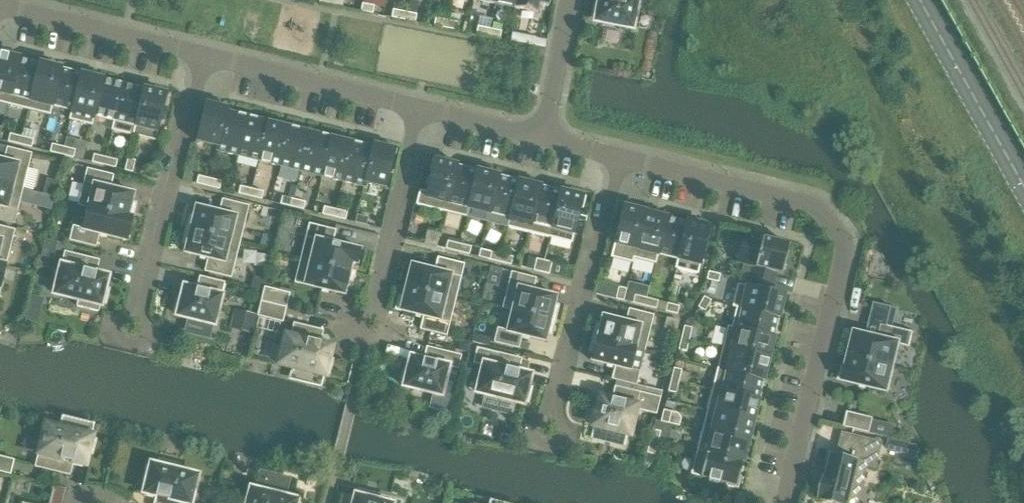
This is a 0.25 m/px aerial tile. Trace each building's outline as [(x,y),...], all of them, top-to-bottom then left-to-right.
[(332,0),(330,8),(342,10),(343,2),(332,0)] [(517,0),(495,0),(494,4),(514,8),(514,9),(515,9),(517,0)] [(515,9),(538,14),(539,6),(548,7),(549,0),(517,0),(515,9)] [(638,0),(599,0),(598,5),(594,4),(591,19),(595,20),(595,22),(632,29),(638,0)] [(374,8),(363,6),(361,14),(373,16),(374,8)] [(403,22),(405,14),(393,12),(392,20),(403,22)] [(405,14),(403,22),(415,24),(417,16),(405,14)] [(445,30),(447,22),(435,20),(434,28),(445,30)] [(447,22),(445,30),(457,32),(458,24),(447,22)] [(488,38),(489,30),(478,28),(476,36),(488,38)] [(489,30),(488,38),(499,41),(501,33),(489,30)] [(546,42),(535,40),(533,47),(545,50),(546,42)] [(18,60),(7,57),(7,55),(0,53),(0,103),(7,105),(18,60)] [(18,60),(7,105),(25,109),(26,110),(38,64),(18,60)] [(38,64),(26,110),(50,116),(53,106),(50,105),(59,70),(38,64)] [(71,111),(81,75),(59,70),(50,105),(53,106),(71,111)] [(81,75),(71,111),(69,120),(93,126),(95,117),(93,116),(102,80),(81,75)] [(114,121),(123,85),(102,80),(93,116),(95,117),(114,121)] [(133,136),(145,91),(123,85),(114,121),(111,131),(133,136)] [(145,91),(133,136),(155,142),(167,96),(145,91)] [(226,112),(228,113),(229,109),(205,103),(196,142),(216,147),(217,147),(226,112)] [(237,157),(247,117),(228,113),(226,112),(217,147),(216,147),(215,151),(237,157)] [(259,162),(268,123),(247,117),(237,157),(259,162)] [(280,167),(289,128),(268,123),(259,162),(280,167)] [(301,172),(310,133),(289,128),(280,167),(301,172)] [(322,177),(332,138),(310,133),(301,172),(322,177)] [(20,145),(22,137),(10,134),(8,142),(20,145)] [(22,137),(20,145),(32,148),(33,140),(22,137)] [(343,182),(353,143),(332,138),(322,177),(343,182)] [(353,143),(343,182),(365,188),(366,184),(365,184),(374,148),(372,148),(353,143)] [(365,184),(366,184),(387,189),(396,150),(373,144),(372,148),(374,148),(365,184)] [(62,155),(64,148),(52,145),(50,153),(62,155)] [(23,189),(31,154),(7,148),(4,161),(0,160),(0,184),(23,189)] [(64,148),(62,155),(73,158),(75,150),(64,148)] [(104,166),(106,158),(94,155),(92,163),(104,166)] [(106,158),(104,166),(115,169),(117,161),(106,158)] [(125,171),(133,173),(135,161),(128,159),(125,171)] [(443,212),(454,167),(444,164),(444,162),(432,159),(429,171),(431,172),(426,192),(419,191),(416,206),(443,212)] [(454,167),(443,212),(467,218),(469,208),(467,208),(476,172),(454,167)] [(88,208),(132,219),(136,204),(131,203),(133,194),(110,189),(114,176),(87,169),(78,206),(88,208)] [(489,213),(498,177),(476,172),(467,208),(469,208),(489,213)] [(208,187),(210,179),(198,176),(196,184),(208,187)] [(498,177),(489,213),(509,218),(511,219),(519,183),(498,177)] [(47,179),(43,194),(55,197),(58,182),(47,179)] [(210,179),(208,187),(220,190),(222,182),(210,179)] [(530,234),(541,188),(519,183),(511,219),(509,218),(507,228),(530,234)] [(0,184),(0,221),(14,224),(23,189),(0,184)] [(250,197),(252,190),(240,187),(238,194),(250,197)] [(552,239),(563,193),(541,188),(530,234),(552,239)] [(252,190),(250,197),(262,200),(263,192),(252,190)] [(563,193),(552,239),(572,244),(581,208),(583,209),(586,197),(573,194),(573,196),(563,193)] [(292,208),(294,200),(282,197),(280,205),(292,208)] [(186,229),(240,243),(249,207),(222,200),(219,213),(196,207),(194,216),(189,214),(186,229)] [(294,200),(292,208),(304,210),(305,203),(294,200)] [(334,218),(336,210),(324,207),(322,215),(334,218)] [(88,208),(83,229),(73,227),(69,241),(96,248),(99,235),(127,242),(132,219),(88,208)] [(634,255),(645,213),(623,208),(613,250),(634,255)] [(336,210),(334,218),(346,221),(347,213),(336,210)] [(634,255),(633,259),(656,265),(658,255),(657,255),(666,219),(645,213),(634,255)] [(355,223),(366,226),(368,218),(357,215),(355,223)] [(657,255),(658,255),(677,260),(679,260),(687,224),(666,219),(657,255)] [(300,260),(350,272),(355,249),(332,244),(336,231),(309,224),(300,260)] [(679,260),(677,260),(675,269),(698,275),(709,229),(687,224),(679,260)] [(6,266),(15,231),(0,227),(0,265),(6,266)] [(240,243),(186,229),(182,244),(187,245),(185,253),(208,259),(205,272),(231,278),(240,243)] [(437,247),(440,234),(427,231),(424,244),(437,247)] [(263,235),(259,247),(273,251),(276,238),(263,235)] [(789,246),(744,235),(737,263),(752,267),(748,282),(773,288),(776,273),(782,274),(789,246)] [(458,249),(460,241),(449,238),(447,246),(458,249)] [(52,267),(58,243),(45,240),(38,263),(52,267)] [(460,241),(458,249),(470,251),(472,244),(460,241)] [(500,259),(502,251),(490,248),(489,256),(500,259)] [(502,251),(500,259),(512,262),(514,254),(502,251)] [(105,289),(108,277),(96,274),(99,261),(65,252),(54,295),(78,300),(77,307),(98,312),(100,306),(101,306),(101,304),(106,305),(109,290),(105,289)] [(406,288),(456,301),(464,265),(438,258),(435,271),(411,265),(406,288)] [(541,273),(544,261),(536,259),(533,271),(541,273)] [(350,272),(300,260),(295,283),(344,295),(350,272)] [(544,261),(541,273),(549,275),(552,263),(544,261)] [(718,283),(720,275),(708,272),(707,280),(718,283)] [(512,310),(550,320),(556,297),(533,292),(536,279),(511,273),(508,287),(517,290),(512,310)] [(177,316),(214,325),(224,283),(200,277),(196,290),(184,287),(181,299),(177,298),(174,313),(178,314),(177,316)] [(736,307),(778,317),(783,295),(738,284),(732,307),(736,308),(736,307)] [(264,288),(261,302),(286,308),(290,294),(264,288)] [(456,301),(406,288),(400,311),(424,317),(421,330),(447,336),(456,301)] [(618,288),(616,300),(624,301),(626,290),(618,288)] [(644,307),(646,299),(635,296),(633,304),(644,307)] [(704,297),(698,308),(705,312),(711,301),(704,297)] [(646,299),(644,307),(656,309),(658,302),(646,299)] [(286,308),(261,302),(257,316),(283,323),(286,308)] [(679,307),(667,304),(665,312),(677,315),(679,307)] [(731,328),(773,338),(778,317),(736,307),(736,308),(731,327),(731,328)] [(550,320),(512,310),(507,331),(498,329),(494,343),(519,349),(522,336),(545,342),(550,320)] [(597,339),(635,349),(640,328),(650,330),(653,316),(629,310),(626,323),(603,317),(597,339)] [(664,329),(677,332),(679,321),(667,318),(664,329)] [(323,331),(294,324),(290,337),(285,336),(278,365),(292,368),(291,375),(309,379),(311,373),(325,376),(325,374),(330,375),(333,360),(329,359),(332,347),(320,344),(323,331)] [(849,357),(894,368),(900,345),(910,347),(913,333),(881,325),(878,338),(855,332),(849,357)] [(722,348),(768,359),(773,338),(731,328),(731,327),(727,326),(722,348)] [(681,338),(689,340),(692,329),(684,327),(681,338)] [(489,347),(491,338),(474,334),(472,342),(489,347)] [(689,340),(681,338),(678,350),(686,352),(689,340)] [(635,349),(597,339),(592,361),(615,367),(612,380),(636,386),(640,372),(630,370),(635,349)] [(404,369),(400,383),(405,384),(404,387),(441,396),(448,367),(458,370),(461,356),(426,348),(423,361),(411,358),(408,370),(404,369)] [(768,359),(722,348),(717,369),(763,381),(768,359)] [(497,354),(477,349),(473,364),(484,367),(477,393),(523,405),(524,402),(528,403),(532,388),(528,387),(531,376),(518,373),(522,360),(497,354)] [(894,368),(849,357),(847,368),(842,367),(839,380),(888,392),(894,368)] [(671,380),(679,382),(682,371),(674,369),(671,380)] [(763,381),(717,369),(712,390),(757,402),(763,381)] [(679,382),(671,380),(668,392),(676,394),(679,382)] [(629,435),(636,407),(657,412),(660,398),(650,396),(644,394),(615,387),(612,400),(600,397),(597,409),(592,408),(589,423),(593,424),(592,426),(629,435)] [(645,388),(644,394),(650,396),(660,398),(662,392),(645,388)] [(757,402),(712,390),(707,412),(752,423),(757,402)] [(672,413),(664,411),(661,422),(669,424),(672,413)] [(752,423),(707,412),(701,433),(747,444),(752,423)] [(870,433),(873,419),(848,413),(845,427),(870,433)] [(38,453),(35,467),(70,476),(73,463),(85,466),(88,454),(92,455),(96,440),(92,439),(92,437),(78,433),(80,427),(61,422),(60,429),(46,425),(39,453),(38,453)] [(650,442),(658,444),(661,432),(653,430),(650,442)] [(747,444),(701,433),(697,452),(696,452),(696,454),(742,465),(743,463),(742,463),(747,444)] [(832,502),(849,502),(853,484),(863,486),(868,466),(876,468),(883,443),(853,436),(847,459),(833,456),(828,478),(826,478),(825,481),(821,480),(817,495),(822,496),(821,499),(823,500),(822,501),(832,502)] [(915,456),(917,446),(890,440),(888,450),(915,456)] [(658,444),(650,442),(647,454),(655,456),(658,444)] [(742,465),(696,454),(690,475),(727,484),(726,486),(738,489),(741,477),(739,477),(742,465)] [(0,457),(0,472),(11,475),(14,461),(0,457)] [(144,494),(156,497),(155,502),(181,502),(190,502),(197,476),(188,474),(178,471),(180,465),(159,460),(158,466),(151,465),(150,467),(146,466),(142,481),(147,482),(144,494)] [(251,489),(247,502),(297,502),(297,501),(286,498),(288,491),(265,486),(264,492),(251,489)] [(65,490),(54,487),(50,502),(62,502),(65,490)] [(379,501),(381,495),(357,489),(356,496),(355,496),(355,498),(350,497),(348,502),(385,502),(379,501)]
